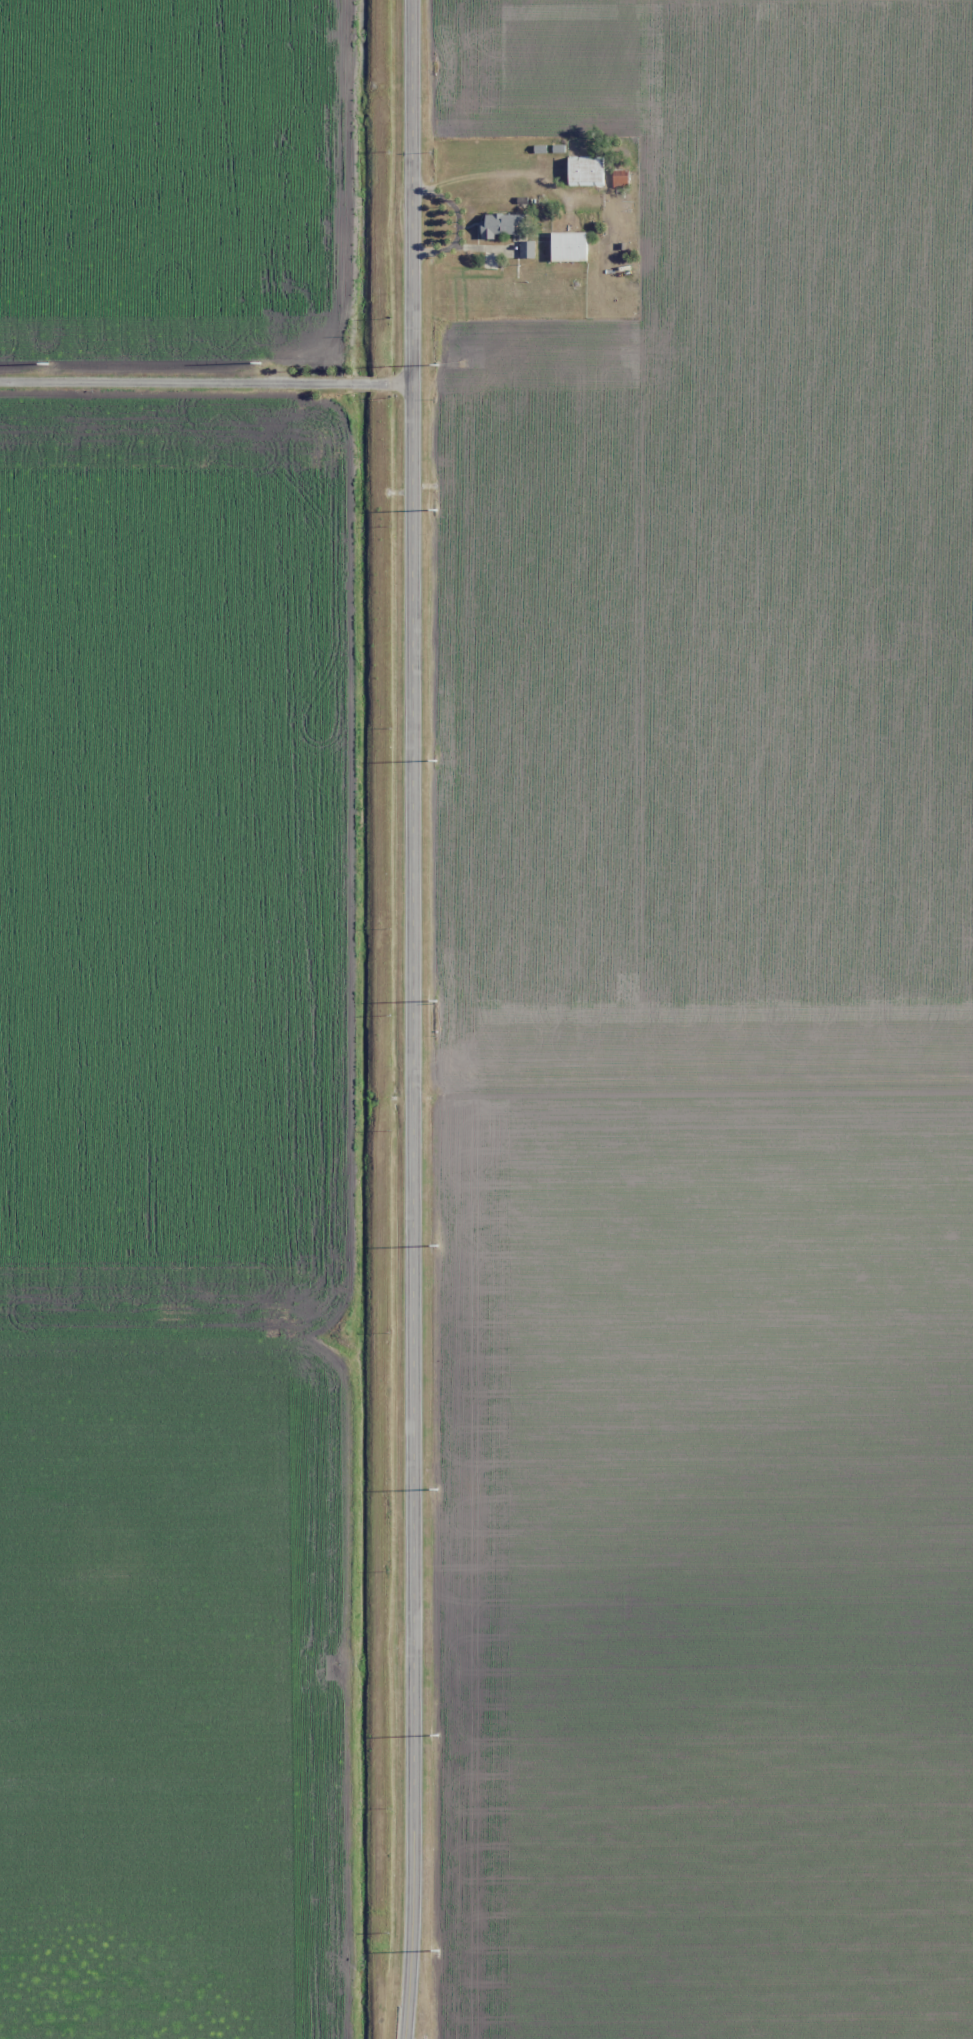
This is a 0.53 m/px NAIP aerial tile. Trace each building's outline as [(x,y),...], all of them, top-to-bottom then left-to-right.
[(565,160),(565,185),(601,185),(601,160),(565,160)] [(512,237),(513,215),(479,215),(479,237),(512,237)] [(584,233),(549,233),(549,261),(584,261),(584,233)]
